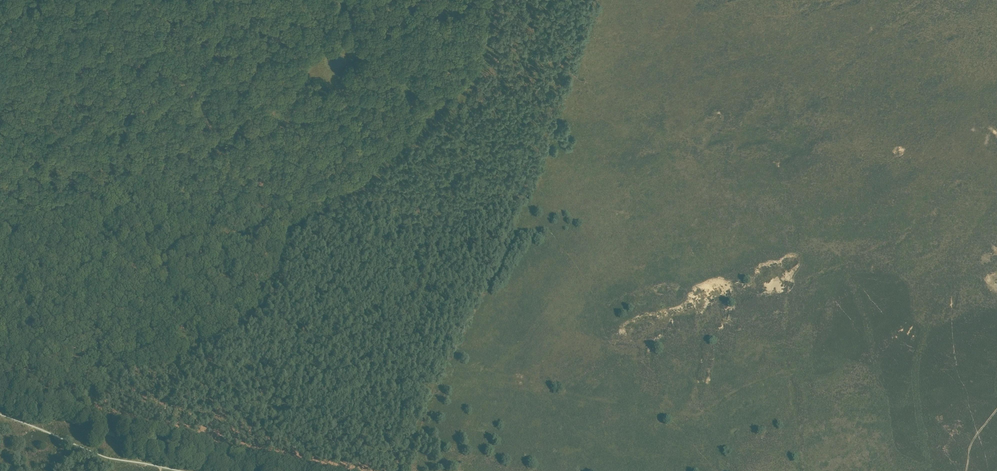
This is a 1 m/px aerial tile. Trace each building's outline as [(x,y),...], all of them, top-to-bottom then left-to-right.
[(768,279),(763,282),(766,288),(771,285),(768,279)]
